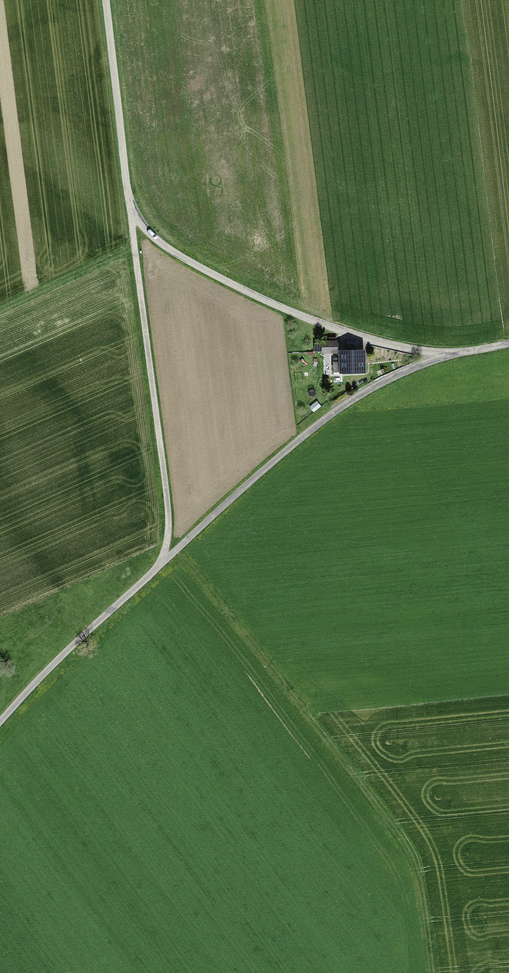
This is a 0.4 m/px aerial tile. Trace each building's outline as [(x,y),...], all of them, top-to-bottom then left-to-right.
[(335,343),(322,343),(322,353),(335,353),(335,343)] [(364,373),(363,352),(342,352),(343,373),(364,373)]
